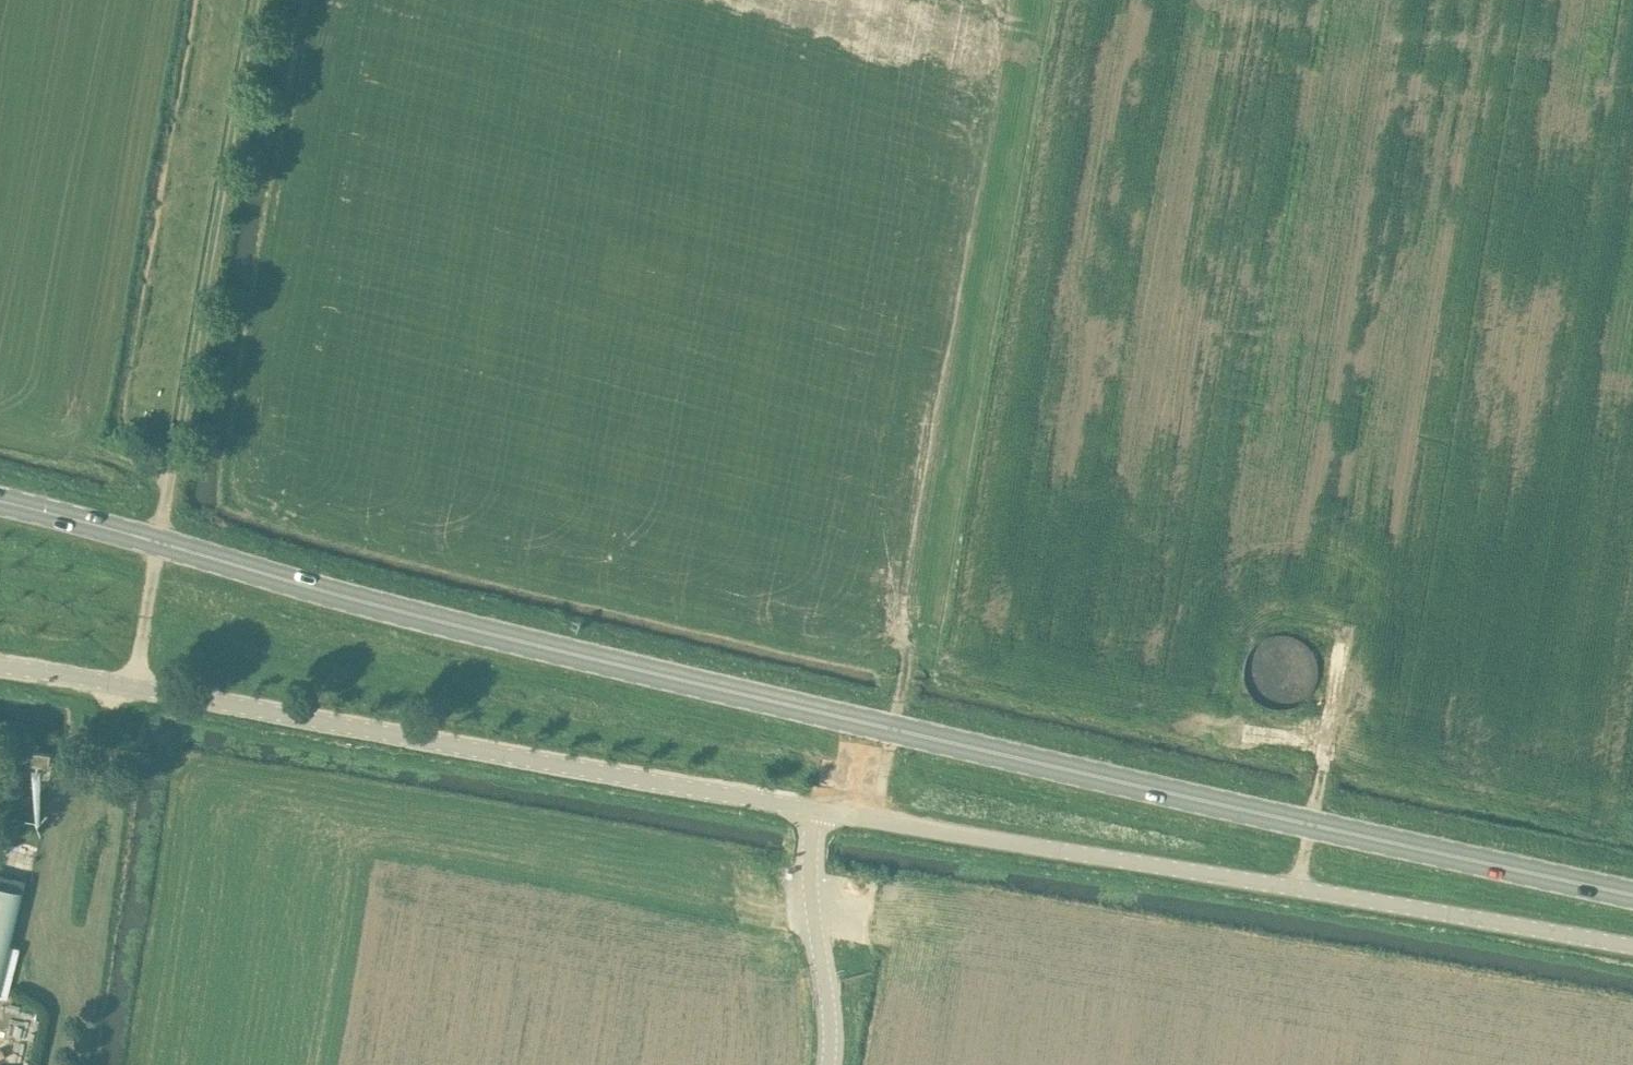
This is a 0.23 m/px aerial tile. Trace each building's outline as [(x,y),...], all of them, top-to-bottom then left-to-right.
[(50,753),(49,753),(27,749),(25,763),(48,767),(50,753)] [(15,916),(22,889),(0,884),(0,978),(15,916)]
